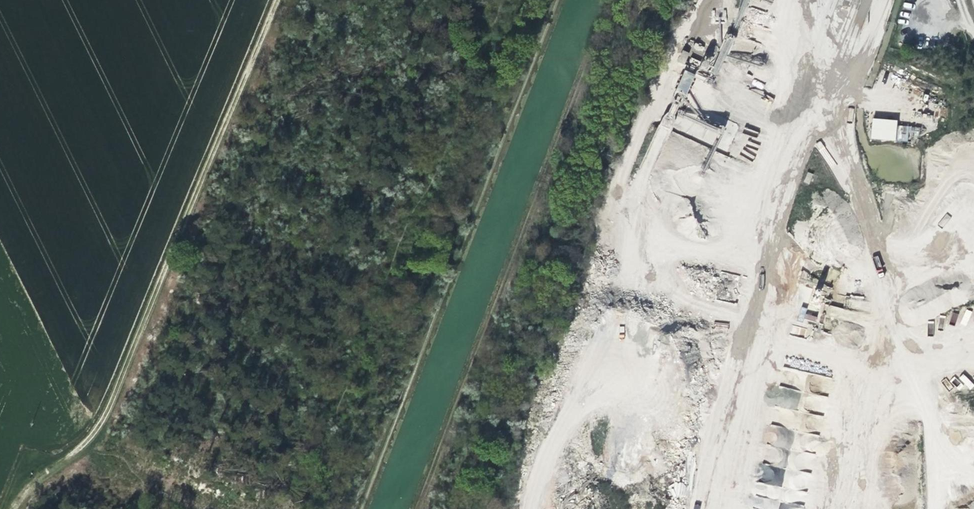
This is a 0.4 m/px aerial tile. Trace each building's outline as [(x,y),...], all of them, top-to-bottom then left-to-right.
[(868,9),(871,0),(862,0),(860,7),(868,9)] [(681,81),(690,85),(694,74),(686,70),(681,81)] [(689,133),(693,119),(677,114),(673,128),(689,133)] [(871,140),(895,140),(896,119),(872,118),(871,140)] [(896,141),(910,141),(910,126),(896,125),(896,141)] [(744,147),(742,155),(753,158),(755,150),(744,147)] [(946,213),(937,224),(943,228),(951,217),(946,213)] [(819,293),(827,297),(831,288),(823,284),(819,293)] [(808,311),(805,317),(814,323),(817,317),(808,311)] [(791,332),(804,337),(807,329),(793,325),(791,332)] [(958,378),(970,389),(973,385),(973,384),(963,373),(958,378)] [(949,391),(960,383),(954,375),(943,383),(949,391)]
